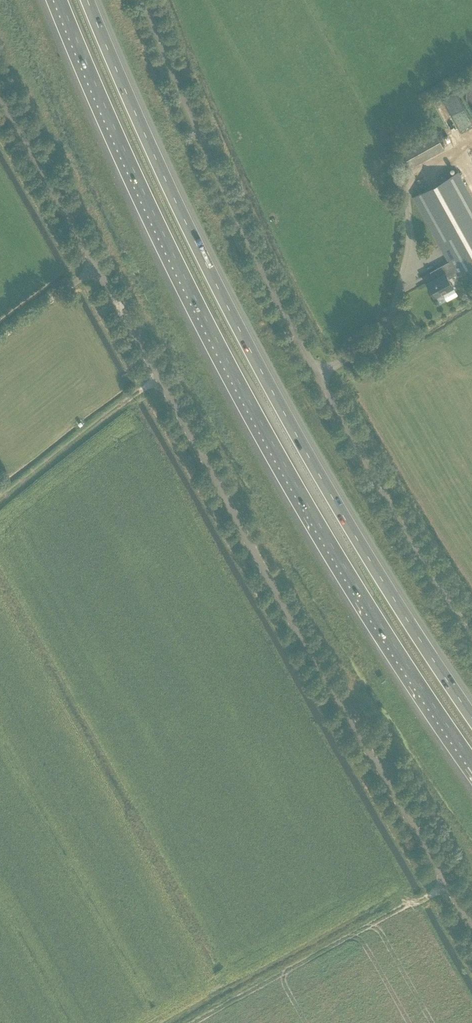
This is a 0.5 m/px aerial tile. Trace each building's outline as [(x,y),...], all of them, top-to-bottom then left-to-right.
[(434,124),(400,141),(411,165),(447,147),(434,124)] [(458,172),(413,197),(449,261),(430,271),(434,279),(428,283),(435,297),(453,287),(448,279),(456,274),(456,276),(471,267),(471,197),(458,172)]
